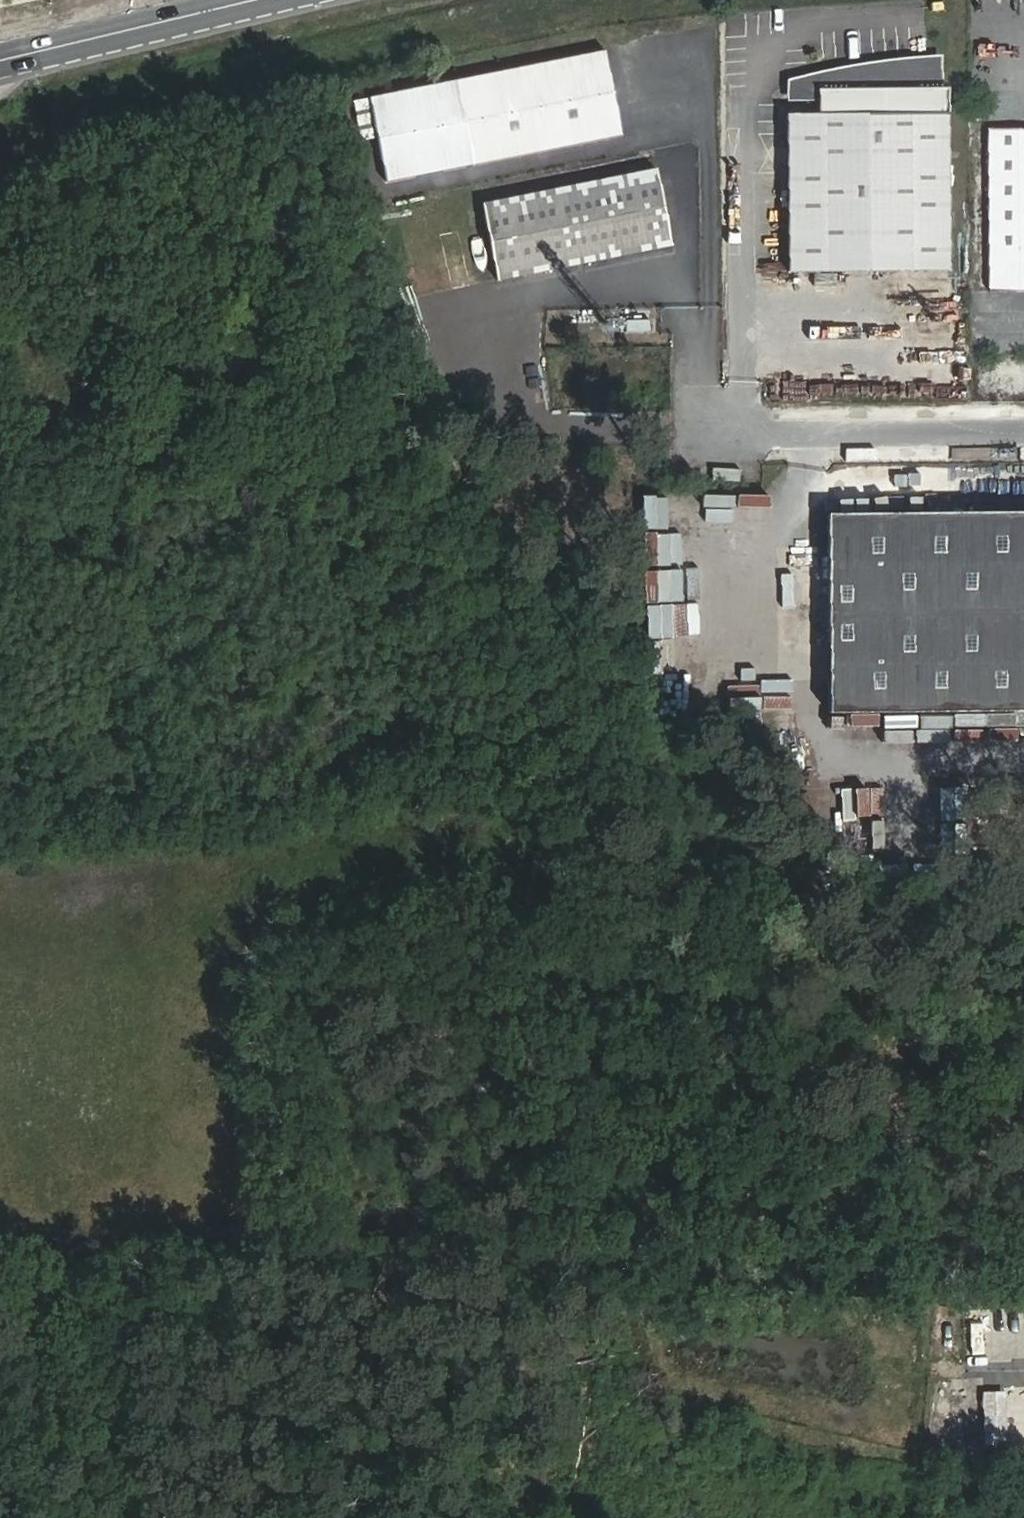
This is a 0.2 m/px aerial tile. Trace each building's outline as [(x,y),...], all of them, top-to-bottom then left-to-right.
[(607,50),(458,80),(475,163),(624,133),(607,50)] [(937,103),(937,74),(894,72),(857,72),(819,75),(820,114),(788,114),(789,271),(950,270),(949,103),(937,103)] [(1023,292),(1023,129),(989,129),(990,292),(1023,292)] [(483,202),(498,278),(674,243),(658,167),(483,202)] [(1023,711),(1023,512),(827,514),(829,713),(1023,711)] [(639,537),(639,599),(654,599),(654,563),(665,563),(665,536),(639,537)] [(706,593),(651,599),(657,651),(712,644),(706,593)] [(649,676),(648,713),(676,714),(677,677),(649,676)] [(786,698),(759,698),(759,709),(786,709),(786,698)] [(968,1318),(968,1352),(998,1352),(998,1318),(968,1318)] [(1003,1396),(983,1396),(985,1446),(1005,1446),(1003,1396)] [(960,1442),(960,1411),(930,1410),(929,1441),(960,1442)]
